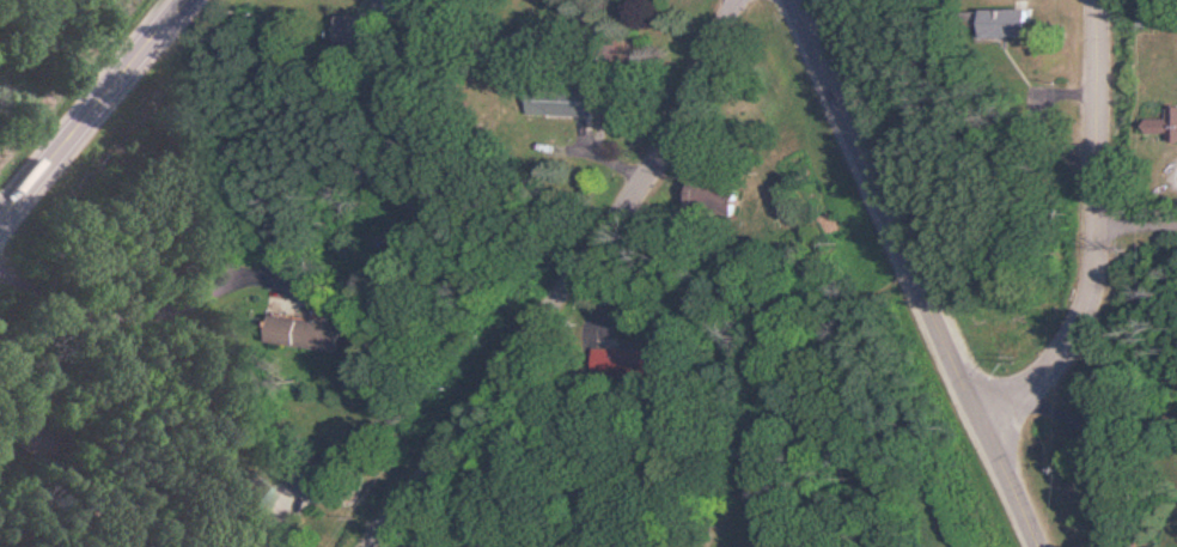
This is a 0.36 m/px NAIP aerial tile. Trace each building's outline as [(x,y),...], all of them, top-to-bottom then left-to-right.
[(992,39),(1035,39),(1035,10),(992,10),(992,39)] [(600,89),(535,89),(535,117),(600,117),(600,89)] [(1153,119),(1154,140),(1176,140),(1176,118),(1153,119)] [(737,217),(741,185),(699,179),(694,210),(737,217)] [(625,375),(625,351),(599,351),(599,375),(625,375)] [(268,511),(283,489),(254,469),(239,491),(268,511)]
